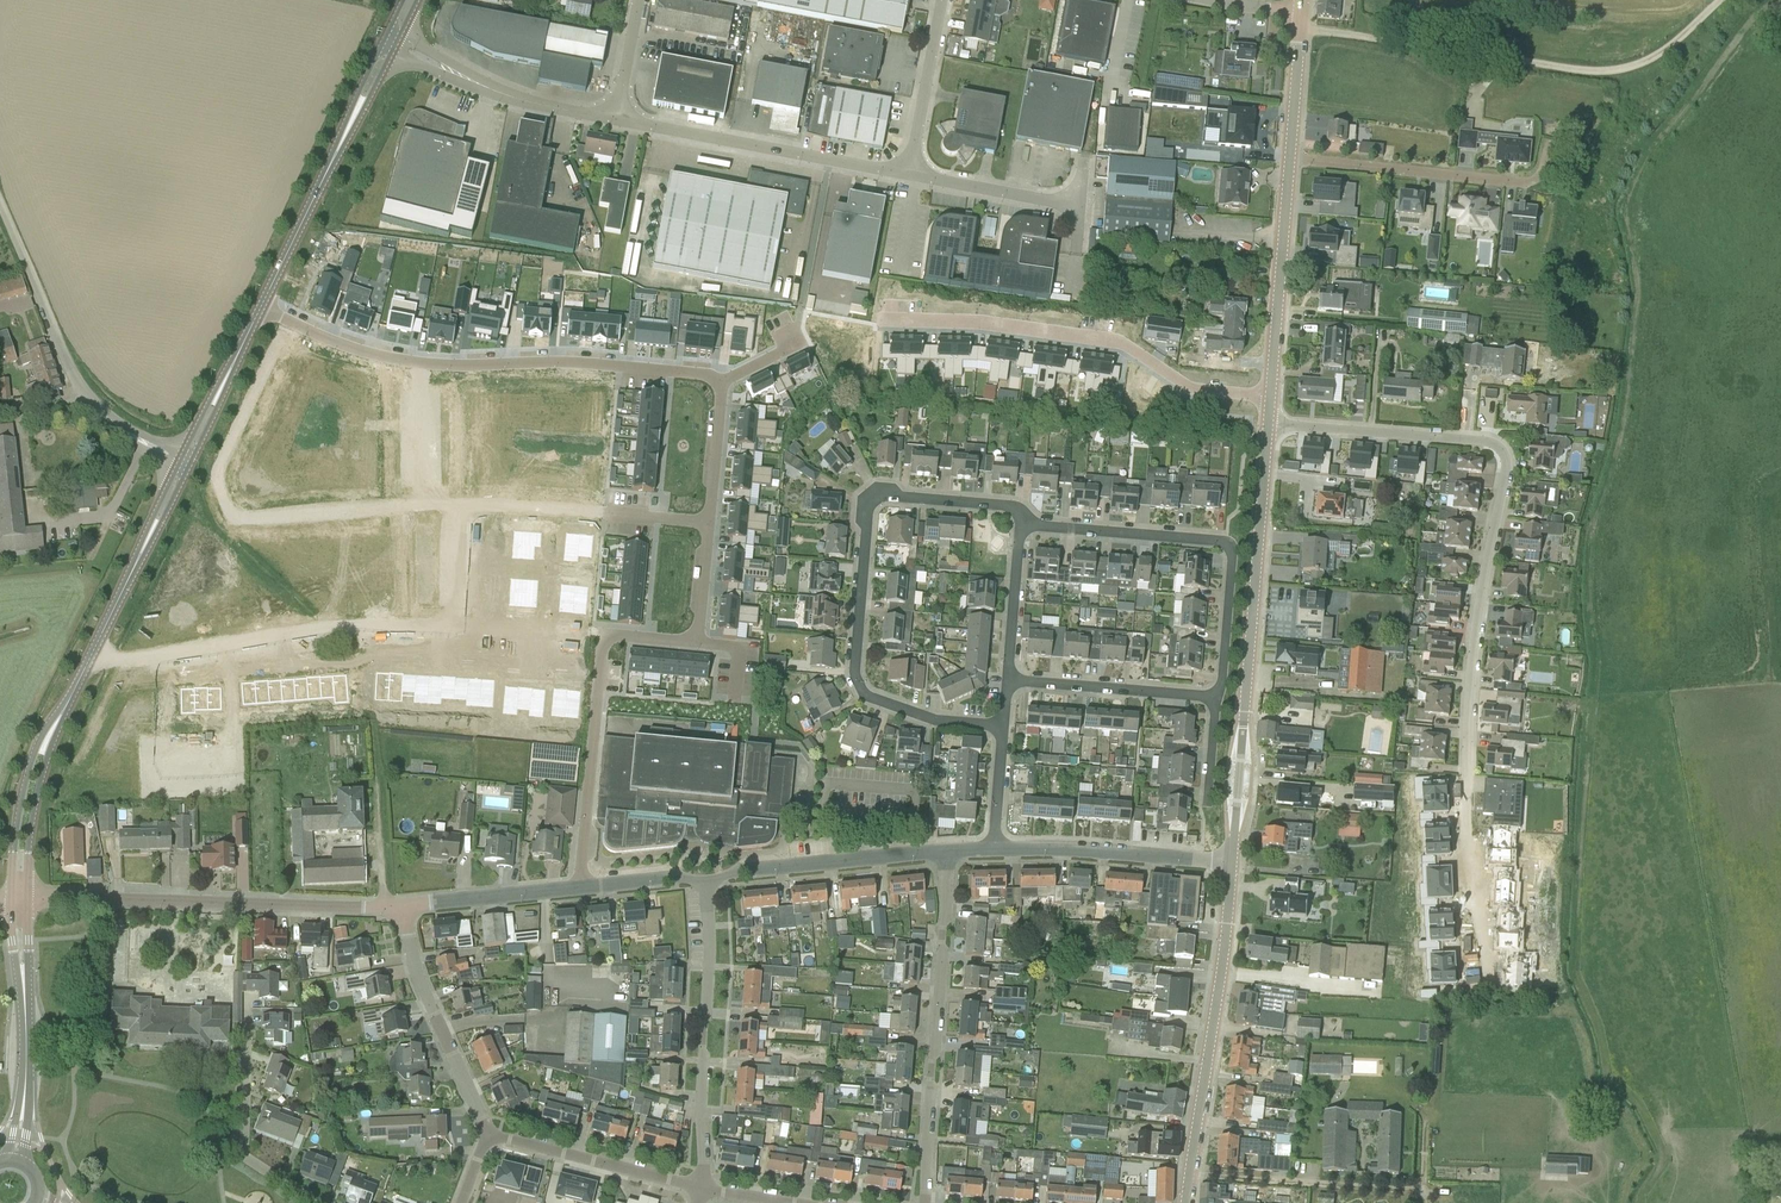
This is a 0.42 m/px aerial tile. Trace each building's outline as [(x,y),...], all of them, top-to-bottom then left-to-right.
[(565,16),(589,20),(593,0),(567,0),(565,16)] [(728,42),(733,11),(674,0),(658,0),(653,28),(728,42)] [(757,8),(787,13),(789,0),(758,0),(757,8)] [(816,19),(819,0),(789,0),(787,13),(816,19)] [(892,1),(907,3),(908,0),(819,0),(816,19),(886,32),(892,1)] [(963,40),(987,45),(992,19),(1000,20),(1008,15),(1010,7),(1005,0),(971,0),(963,40)] [(1054,13),(1055,0),(1040,0),(1038,11),(1054,13)] [(1055,56),(1104,65),(1115,8),(1071,0),(1066,0),(1055,56)] [(1318,17),(1339,19),(1341,0),(1319,0),(1318,17)] [(909,4),(907,3),(892,1),(886,32),(901,35),(904,19),(906,19),(909,4)] [(542,57),(548,27),(459,10),(452,24),(451,27),(451,29),(451,31),(452,34),(453,36),(454,38),(456,39),(458,41),(493,58),(541,67),(542,57)] [(608,38),(548,27),(542,57),(541,67),(537,84),(586,93),(591,67),(602,69),(608,38)] [(821,73),(875,84),(877,73),(878,74),(883,51),(881,51),(883,41),(829,31),(821,73)] [(725,50),(743,53),(744,47),(726,44),(725,50)] [(1240,46),(1240,48),(1230,47),(1230,54),(1223,53),(1221,78),(1249,80),(1250,64),(1254,64),(1255,50),(1250,49),(1250,47),(1240,46)] [(960,59),(967,61),(969,53),(962,52),(960,59)] [(652,106),(723,119),(732,71),(661,58),(652,106)] [(1041,76),(1043,66),(1037,65),(1034,68),(1032,74),(1041,76)] [(751,105),(776,109),(783,70),(759,66),(751,105)] [(807,75),(783,70),(776,109),(772,130),(796,134),(807,75)] [(1081,153),(1093,87),(1027,74),(1015,141),(1081,153)] [(1153,88),(1201,96),(1203,82),(1155,75),(1153,88)] [(807,137),(827,140),(882,151),(891,101),(816,87),(807,137)] [(1206,111),(1207,97),(1154,89),(1152,106),(1206,111)] [(965,165),(967,163),(968,162),(969,161),(970,159),(972,158),(972,156),(973,154),(974,152),(974,151),(995,154),(1005,101),(961,93),(956,123),(954,123),(952,123),(950,123),(948,123),(946,124),(944,124),(942,125),(941,126),(939,127),(939,126),(938,127),(946,139),(945,140),(944,141),(943,142),(943,143),(943,144),(942,146),(942,147),(943,148),(943,150),(944,151),(944,152),(945,153),(946,154),(948,154),(949,155),(950,155),(951,155),(953,155),(954,155),(955,155),(957,154),(965,166),(965,165)] [(1130,105),(1129,112),(1145,113),(1146,106),(1130,105)] [(1140,113),(1107,110),(1103,149),(1137,152),(1140,113)] [(459,128),(423,113),(421,112),(420,112),(419,112),(417,112),(416,112),(415,112),(413,113),(412,114),(411,114),(410,115),(409,116),(408,117),(408,119),(396,147),(399,148),(379,221),(447,239),(449,232),(470,237),(488,169),(454,160),(463,138),(462,137),(464,130),(458,129),(459,128)] [(1221,146),(1250,149),(1252,115),(1234,113),(1234,116),(1225,115),(1206,113),(1204,131),(1222,132),(1221,146)] [(573,254),(579,220),(541,213),(552,154),(541,152),(546,126),(545,126),(544,128),(520,124),(515,147),(507,145),(489,238),(573,254)] [(1357,127),(1331,125),(1330,134),(1328,134),(1328,141),(1329,141),(1329,143),(1355,145),(1357,127)] [(1461,132),(1459,149),(1476,151),(1477,134),(1461,132)] [(594,155),(613,158),(616,140),(588,134),(586,148),(577,146),(575,161),(593,164),(594,155)] [(1515,164),(1529,166),(1531,143),(1498,140),(1496,162),(1510,164),(1511,163),(1514,163),(1515,165),(1515,164)] [(1384,146),(1360,144),(1359,155),(1383,157),(1384,146)] [(1155,151),(1145,151),(1145,159),(1154,160),(1155,151)] [(594,156),(593,162),(611,165),(612,158),(594,156)] [(1175,164),(1109,159),(1102,240),(1169,245),(1175,164)] [(1189,168),(1179,164),(1175,175),(1186,179),(1189,168)] [(1239,210),(1241,208),(1246,208),(1249,175),(1227,173),(1224,206),(1230,207),(1231,210),(1239,210)] [(699,198),(667,192),(652,269),(770,291),(784,216),(801,219),(808,184),(756,174),(750,179),(747,191),(702,182),(699,198)] [(1337,205),(1336,218),(1358,219),(1359,210),(1355,210),(1356,201),(1340,200),(1342,184),(1316,182),(1316,185),(1314,185),(1313,193),(1315,193),(1314,203),(1337,205)] [(620,235),(629,187),(604,183),(599,207),(608,209),(604,232),(620,235)] [(1425,196),(1402,194),(1401,204),(1397,204),(1397,212),(1400,212),(1399,215),(1411,216),(1410,228),(1431,230),(1434,209),(1424,208),(1425,196)] [(822,276),(869,285),(885,202),(859,197),(856,199),(848,198),(846,211),(845,218),(833,216),(822,276)] [(1482,230),(1496,232),(1498,211),(1484,210),(1485,203),(1481,202),(1480,205),(1474,205),(1474,202),(1461,200),(1460,209),(1451,208),(1450,218),(1459,219),(1458,229),(1482,231),(1482,230)] [(1536,227),(1538,211),(1525,209),(1525,208),(1520,208),(1520,209),(1514,208),(1513,220),(1505,219),(1501,256),(1513,257),(1515,239),(1526,240),(1527,226),(1536,227)] [(1384,221),(1385,212),(1376,211),(1376,220),(1384,221)] [(931,230),(931,232),(930,234),(930,236),(922,282),(966,289),(970,262),(976,223),(953,219),(951,219),(949,219),(947,219),(945,219),(943,220),(942,220),(940,221),(938,222),(937,223),(936,224),(934,226),(933,227),(932,229),(931,230)] [(1049,301),(1053,275),(1057,245),(1045,243),(1048,225),(1027,221),(1025,221),(1023,221),(1021,221),(1019,221),(1017,221),(1016,222),(1014,222),(1012,223),(1010,224),(1009,225),(1007,226),(1006,228),(1005,229),(1004,231),(1003,233),(1002,234),(1002,236),(1001,238),(997,266),(970,262),(966,289),(1049,301)] [(1096,231),(1090,230),(1088,257),(1094,257),(1095,241),(1096,231)] [(1311,240),(1309,240),(1308,250),(1310,251),(1337,253),(1336,268),(1356,269),(1358,249),(1344,248),(1345,242),(1334,241),(1335,232),(1321,231),(1321,232),(1312,231),(1311,240)] [(1427,261),(1438,262),(1440,239),(1430,238),(1427,261)] [(385,258),(387,249),(381,248),(379,257),(385,258)] [(1396,269),(1396,251),(1385,250),(1384,269),(1396,269)] [(345,271),(341,284),(322,277),(318,289),(314,288),(311,298),(314,299),(310,310),(330,317),(340,289),(347,292),(360,256),(348,252),(341,270),(345,271)] [(1378,269),(1379,259),(1361,258),(1360,268),(1378,269)] [(500,265),(499,275),(518,277),(519,267),(500,265)] [(1509,279),(1503,272),(1498,276),(1504,283),(1509,279)] [(2,281),(8,300),(27,295),(21,275),(2,281)] [(419,294),(428,296),(430,282),(422,280),(419,294)] [(550,295),(560,296),(562,281),(551,280),(550,295)] [(1334,284),(1333,292),(1322,292),(1320,310),(1343,311),(1343,303),(1360,304),(1360,295),(1359,295),(1360,286),(1334,284)] [(454,315),(466,317),(471,294),(459,291),(454,315)] [(635,301),(646,302),(647,292),(636,291),(635,301)] [(868,295),(854,292),(851,306),(865,309),(868,295)] [(1090,292),(1090,304),(1100,305),(1101,292),(1090,292)] [(501,309),(488,306),(482,339),(497,342),(497,341),(496,341),(499,330),(506,331),(513,296),(504,294),(501,309)] [(364,314),(367,302),(346,296),(342,308),(348,310),(343,327),(368,334),(373,316),(364,314)] [(653,327),(651,346),(667,348),(669,335),(677,336),(681,299),(670,298),(667,328),(653,327)] [(1223,318),(1223,328),(1242,329),(1243,316),(1244,316),(1245,304),(1209,302),(1208,317),(1223,318)] [(402,309),(391,307),(387,329),(411,334),(417,306),(403,303),(402,309)] [(482,339),(488,306),(474,303),(468,336),(482,339)] [(651,346),(653,327),(639,326),(641,304),(630,303),(629,317),(627,331),(636,332),(635,345),(651,346)] [(535,337),(538,313),(538,304),(537,304),(537,313),(524,312),(524,307),(517,307),(515,321),(523,322),(521,336),(535,337)] [(538,313),(535,337),(549,338),(551,324),(552,306),(538,304),(538,313)] [(1475,321),(1472,321),(1467,320),(1468,317),(1408,310),(1406,329),(1478,337),(1479,330),(1475,330),(1475,321)] [(579,341),(582,317),(582,313),(569,311),(562,311),(561,325),(568,326),(566,340),(579,341)] [(595,319),(582,317),(583,313),(582,313),(582,317),(579,341),(593,342),(595,319)] [(608,320),(605,343),(619,345),(620,330),(627,331),(629,317),(621,316),(621,321),(608,320)] [(684,352),(698,354),(701,328),(693,327),(694,318),(680,316),(679,331),(686,332),(684,352)] [(734,317),(726,316),(724,335),(732,336),(730,354),(744,356),(744,353),(752,354),(756,321),(743,320),(743,322),(734,321),(734,317)] [(430,320),(426,341),(436,343),(443,345),(443,344),(453,346),(457,325),(456,325),(457,319),(449,317),(448,323),(430,320)] [(608,320),(595,319),(593,342),(605,343),(608,320)] [(1181,324),(1147,319),(1144,340),(1178,345),(1181,324)] [(709,329),(701,328),(698,354),(712,355),(714,336),(722,336),(724,322),(710,320),(709,329)] [(1327,335),(1325,351),(1344,353),(1346,336),(1350,336),(1351,326),(1320,323),(1319,334),(1327,335)] [(1242,329),(1223,328),(1222,338),(1207,337),(1206,352),(1221,353),(1241,355),(1242,343),(1241,343),(1242,329)] [(1445,335),(1444,348),(1460,349),(1460,345),(1464,346),(1464,338),(1460,337),(1460,336),(1445,335)] [(905,377),(906,339),(889,339),(889,347),(882,347),(881,361),(889,361),(889,357),(896,357),(896,376),(905,377)] [(921,362),(929,362),(930,348),(922,348),(922,339),(906,339),(905,377),(914,377),(914,358),(921,358),(921,362)] [(937,348),(930,348),(929,362),(937,362),(937,358),(944,358),(943,378),(953,378),(954,340),(937,340),(937,348)] [(977,356),(977,349),(969,349),(970,341),(954,340),(953,378),(961,378),(962,359),(969,359),(969,363),(976,364),(977,356)] [(0,344),(0,368),(16,362),(15,359),(16,359),(10,341),(0,344)] [(977,356),(976,364),(984,365),(984,360),(991,361),(988,384),(997,385),(997,382),(1003,344),(986,342),(985,351),(978,349),(977,356)] [(1015,369),(1023,370),(1025,356),(1018,355),(1019,347),(1003,344),(997,382),(1004,383),(1006,383),(1009,364),(1016,365),(1015,369)] [(1505,352),(1483,350),(1483,347),(1473,346),(1470,368),(1481,369),(1481,365),(1503,367),(1502,379),(1523,381),(1526,352),(1505,350),(1505,352)] [(48,348),(29,355),(19,358),(16,362),(18,369),(23,367),(32,364),(33,366),(34,371),(53,365),(48,348)] [(1025,356),(1023,370),(1031,371),(1031,367),(1038,368),(1036,387),(1045,388),(1050,351),(1034,349),(1033,357),(1025,356)] [(1063,376),(1070,377),(1072,363),(1065,362),(1066,353),(1050,351),(1045,388),(1054,389),(1056,370),(1063,371),(1063,376)] [(1344,353),(1325,351),(1323,381),(1331,382),(1331,383),(1335,383),(1335,376),(1347,377),(1347,370),(1343,370),(1344,353)] [(1072,363),(1070,377),(1078,378),(1079,374),(1086,375),(1083,394),(1092,395),(1097,358),(1081,355),(1080,364),(1072,363)] [(789,380),(810,370),(803,357),(782,368),(786,376),(779,380),(786,393),(794,389),(789,380)] [(1097,358),(1092,395),(1101,396),(1103,377),(1110,378),(1110,382),(1118,383),(1120,369),(1112,368),(1113,360),(1097,358)] [(34,371),(42,397),(62,391),(53,365),(34,371)] [(786,393),(779,380),(771,383),(767,375),(746,386),(752,399),(772,389),(777,398),(786,393)] [(1358,377),(1355,402),(1365,403),(1367,378),(1358,377)] [(373,379),(351,379),(352,393),(373,393),(373,379)] [(0,380),(0,400),(10,400),(10,380),(0,380)] [(904,380),(895,380),(895,391),(904,391),(904,380)] [(1323,381),(1300,380),(1299,401),(1333,404),(1334,392),(1335,383),(1331,383),(1331,382),(1323,381)] [(1421,398),(1433,400),(1435,382),(1420,381),(1420,384),(1411,383),(1395,382),(1385,381),(1384,401),(1420,404),(1421,398)] [(983,399),(994,400),(995,388),(984,387),(983,399)] [(1034,400),(1042,401),(1043,392),(1036,391),(1034,400)] [(1486,391),(1485,398),(1497,399),(1498,392),(1486,391)] [(373,393),(352,393),(352,404),(373,404),(373,393)] [(641,393),(640,406),(662,408),(663,395),(641,393)] [(579,425),(580,396),(567,396),(567,405),(557,404),(557,409),(550,409),(549,423),(579,425)] [(594,397),(580,396),(579,425),(609,426),(610,412),(602,412),(603,406),(593,406),(594,397)] [(1528,414),(1527,426),(1545,427),(1547,400),(1529,398),(1529,400),(1510,398),(1508,412),(1528,414)] [(794,410),(790,402),(782,406),(782,409),(794,410)] [(373,404),(352,404),(352,416),(373,415),(373,404)] [(661,420),(662,408),(640,406),(639,418),(661,420)] [(738,412),(737,428),(776,432),(777,424),(757,422),(759,407),(744,406),(744,413),(738,412)] [(897,429),(906,430),(908,412),(899,411),(897,429)] [(373,415),(352,416),(352,429),(374,429),(373,415)] [(661,420),(639,418),(638,430),(660,432),(661,420)] [(1059,424),(1050,423),(1049,435),(1058,436),(1059,424)] [(469,427),(469,440),(491,440),(491,427),(469,427)] [(776,432),(737,428),(735,445),(741,445),(740,452),(754,453),(756,439),(775,441),(776,432)] [(637,442),(658,444),(660,432),(638,430),(637,442)] [(352,432),(352,445),(374,445),(374,432),(352,432)] [(1587,434),(1574,432),(1573,439),(1586,441),(1587,434)] [(844,450),(851,446),(845,433),(837,437),(844,450)] [(1546,446),(1530,444),(1529,458),(1536,459),(1534,471),(1551,473),(1552,461),(1554,461),(1555,451),(1562,452),(1566,452),(1570,450),(1570,445),(1566,439),(1547,437),(1547,438),(1546,446)] [(877,468),(893,469),(895,439),(888,439),(887,446),(878,445),(877,468)] [(1324,454),(1325,441),(1306,439),(1303,464),(1321,466),(1320,476),(1329,476),(1331,454),(1324,454)] [(20,492),(15,440),(0,442),(0,494),(20,492)] [(491,440),(469,440),(469,452),(491,452),(491,440)] [(658,444),(637,442),(635,454),(657,456),(658,444)] [(789,449),(792,452),(799,446),(795,442),(789,449)] [(1371,459),(1373,447),(1373,446),(1353,444),(1350,469),(1366,471),(1365,480),(1376,481),(1379,459),(1371,459)] [(374,457),(374,445),(352,445),(353,457),(374,457)] [(984,473),(985,457),(986,447),(966,446),(964,458),(965,459),(963,480),(976,481),(977,473),(984,473)] [(910,475),(923,476),(925,455),(925,449),(905,447),(903,466),(910,467),(910,475)] [(937,469),(944,470),(945,457),(946,448),(934,447),(934,456),(925,455),(923,476),(936,477),(937,469)] [(965,459),(964,458),(956,458),(956,448),(946,448),(945,457),(944,470),(951,470),(950,479),(963,480),(965,459)] [(825,470),(828,468),(836,477),(851,465),(837,449),(822,461),(823,462),(820,465),(825,470)] [(1400,449),(1399,462),(1392,461),(1391,472),(1398,472),(1398,474),(1416,476),(1415,485),(1424,486),(1426,464),(1419,463),(1420,451),(1400,449)] [(1437,449),(1429,449),(1426,474),(1434,475),(1437,449)] [(491,452),(469,452),(470,464),(491,464),(491,452)] [(732,475),(771,479),(772,470),(753,468),(754,453),(740,452),(739,459),(734,459),(732,475)] [(635,454),(634,467),(656,469),(657,456),(635,454)] [(1018,455),(1017,463),(1005,462),(1003,483),(1016,484),(1017,476),(1024,477),(1026,455),(1018,455)] [(1027,455),(1026,455),(1024,477),(1032,477),(1031,490),(1043,491),(1045,470),(1033,469),(1034,456),(1027,455)] [(1449,465),(1448,477),(1466,479),(1467,473),(1482,474),(1483,461),(1475,461),(1476,457),(1467,456),(1467,460),(1459,459),(1458,466),(1449,465)] [(353,457),(353,469),(374,469),(374,457),(353,457)] [(991,482),(1003,483),(1005,462),(993,461),(993,458),(985,457),(984,473),(991,474),(991,482)] [(1066,465),(1066,463),(1046,462),(1045,470),(1043,491),(1056,492),(1057,484),(1064,485),(1066,465)] [(470,477),(491,476),(491,464),(470,464),(470,477)] [(803,464),(798,471),(815,482),(820,474),(803,464)] [(1066,465),(1064,485),(1071,485),(1069,509),(1082,510),(1084,490),(1076,489),(1077,483),(1072,483),(1073,465),(1066,465)] [(633,479),(655,481),(656,469),(634,467),(633,479)] [(1338,469),(1331,468),(1330,475),(1338,476),(1338,469)] [(353,481),(375,481),(374,469),(353,469),(353,481)] [(1166,477),(1166,481),(1165,488),(1166,488),(1164,509),(1177,511),(1179,493),(1185,493),(1185,504),(1187,478),(1186,478),(1187,472),(1178,472),(1177,478),(1166,477)] [(736,492),(735,499),(750,500),(751,485),(771,487),(771,479),(732,475),(731,491),(736,492)] [(491,476),(470,477),(470,489),(491,489),(491,476)] [(1165,488),(1166,481),(1153,480),(1153,477),(1146,476),(1145,490),(1152,490),(1150,508),(1164,509),(1166,488),(1165,488)] [(1582,477),(1567,476),(1566,478),(1563,477),(1563,483),(1566,483),(1582,485),(1582,477)] [(1449,485),(1448,496),(1479,500),(1480,487),(1465,486),(1466,479),(1448,477),(1447,485),(1449,485)] [(1104,499),(1105,480),(1085,478),(1084,490),(1082,510),(1096,511),(1097,498),(1104,499)] [(1204,509),(1207,479),(1206,479),(1206,480),(1187,478),(1185,504),(1191,505),(1191,508),(1204,509)] [(654,493),(655,481),(633,479),(632,491),(654,493)] [(1225,507),(1227,481),(1207,479),(1204,509),(1218,510),(1218,506),(1225,507)] [(1125,493),(1125,482),(1105,480),(1104,499),(1111,499),(1110,512),(1123,513),(1125,493)] [(375,481),(353,481),(353,494),(375,494),(375,481)] [(75,486),(78,511),(98,509),(97,500),(107,498),(105,482),(75,486)] [(1542,520),(1543,509),(1558,510),(1560,487),(1536,484),(1535,492),(1522,491),(1520,505),(1527,506),(1526,518),(1542,520)] [(1132,494),(1125,493),(1123,513),(1136,514),(1138,488),(1133,488),(1132,494)] [(25,530),(20,492),(0,494),(0,551),(26,549),(25,530)] [(824,495),(824,493),(812,492),(810,511),(839,514),(840,497),(824,495)] [(1441,507),(1440,515),(1457,517),(1458,510),(1478,512),(1479,500),(1448,496),(1448,497),(1456,498),(1454,509),(1441,507)] [(1351,501),(1321,498),(1318,517),(1342,520),(1342,519),(1355,520),(1356,512),(1350,511),(1351,501)] [(728,521),(767,525),(768,517),(748,515),(750,500),(735,499),(735,506),(730,505),(728,521)] [(1448,524),(1447,535),(1470,538),(1472,525),(1457,524),(1457,517),(1440,515),(1439,523),(1448,524)] [(1552,518),(1551,524),(1562,526),(1563,518),(1552,516),(1552,518)] [(774,548),(788,549),(790,520),(776,519),(774,548)] [(731,545),(745,546),(747,532),(766,534),(767,525),(728,521),(726,537),(732,538),(731,545)] [(911,539),(912,522),(889,521),(888,533),(887,533),(886,542),(888,542),(887,546),(909,548),(908,560),(915,560),(917,544),(917,539),(911,539)] [(938,521),(938,525),(936,545),(937,545),(937,541),(950,542),(951,522),(938,521)] [(965,523),(951,522),(950,542),(963,544),(965,523)] [(923,544),(936,545),(938,525),(925,523),(923,544)] [(1540,523),(1539,527),(1525,525),(1524,537),(1517,537),(1515,551),(1526,552),(1525,562),(1539,564),(1540,554),(1541,539),(1540,539),(1540,535),(1564,538),(1565,526),(1562,526),(1551,524),(1547,524),(1540,523)] [(1372,533),(1395,536),(1396,527),(1373,524),(1372,533)] [(844,558),(846,531),(828,529),(825,556),(844,558)] [(964,530),(963,544),(970,544),(971,530),(964,530)] [(513,545),(535,547),(536,533),(514,532),(513,545)] [(580,535),(579,535),(566,534),(564,555),(578,557),(580,535)] [(580,535),(578,557),(591,558),(593,536),(587,536),(587,535),(579,535),(580,535)] [(1357,538),(1342,537),(1323,535),(1322,544),(1306,543),(1304,561),(1302,561),(1301,571),(1312,572),(1311,580),(1323,581),(1326,553),(1340,554),(1340,558),(1350,558),(1351,547),(1357,547),(1357,546),(1360,543),(1357,540),(1357,538)] [(1429,546),(1428,553),(1453,556),(1454,549),(1469,550),(1470,538),(1447,535),(1445,547),(1436,546),(1429,546)] [(624,560),(647,562),(649,546),(626,544),(624,560)] [(534,560),(535,547),(513,545),(512,552),(513,552),(512,559),(534,560)] [(745,546),(731,545),(730,552),(725,552),(724,568),(762,572),(763,563),(744,561),(745,546)] [(1047,552),(1035,551),(1033,567),(1027,566),(1026,581),(1044,583),(1047,552)] [(1058,569),(1059,553),(1047,552),(1044,583),(1063,584),(1064,569),(1058,569)] [(1453,562),(1453,556),(1428,553),(1427,565),(1443,567),(1443,573),(1450,574),(1450,578),(1458,579),(1459,575),(1466,576),(1468,564),(1453,562)] [(1063,584),(1081,586),(1083,555),(1071,554),(1070,570),(1064,569),(1063,584)] [(1185,567),(1184,575),(1208,577),(1209,564),(1197,563),(1198,556),(1183,554),(1182,565),(1183,567),(1185,567)] [(1083,555),(1081,586),(1099,587),(1100,572),(1094,572),(1096,556),(1083,555)] [(1106,588),(1118,589),(1120,558),(1108,557),(1107,573),(1100,572),(1099,587),(1106,588)] [(1136,584),(1137,575),(1131,575),(1132,559),(1120,558),(1118,589),(1129,590),(1136,590),(1137,584),(1136,584)] [(646,578),(647,562),(624,560),(623,576),(646,578)] [(775,568),(784,569),(785,560),(775,560),(775,568)] [(1149,577),(1151,561),(1138,560),(1137,575),(1136,584),(1137,584),(1148,585),(1148,591),(1154,592),(1155,577),(1149,577)] [(1509,587),(1508,599),(1526,601),(1529,574),(1528,574),(1529,565),(1520,564),(1519,573),(1503,572),(1502,586),(1509,587)] [(835,580),(836,567),(819,566),(818,575),(817,593),(838,595),(839,581),(835,580)] [(727,584),(727,592),(741,593),(742,578),(762,580),(762,572),(724,568),(722,584),(727,584)] [(888,578),(886,591),(915,593),(916,582),(925,582),(926,574),(898,572),(897,579),(888,578)] [(947,576),(939,575),(937,595),(946,595),(947,576)] [(1180,588),(1180,595),(1194,597),(1195,590),(1207,591),(1208,577),(1184,575),(1183,589),(1180,588)] [(623,576),(621,591),(644,594),(646,578),(623,576)] [(966,597),(975,598),(994,600),(995,587),(991,587),(992,579),(969,578),(969,585),(967,585),(966,597)] [(510,593),(510,594),(510,593),(532,594),(532,581),(511,579),(510,586),(510,593)] [(1438,596),(1437,605),(1461,607),(1462,594),(1450,592),(1451,585),(1434,583),(1432,595),(1438,596)] [(572,614),(574,592),(561,591),(559,612),(572,614)] [(621,591),(620,607),(643,609),(644,594),(621,591)] [(915,593),(886,591),(885,604),(889,604),(889,611),(912,613),(913,613),(915,593)] [(588,593),(574,592),(572,614),(579,615),(579,614),(586,615),(588,593)] [(739,608),(741,593),(727,592),(726,599),(721,598),(719,614),(758,618),(759,610),(739,608)] [(532,594),(510,593),(510,594),(509,606),(531,608),(532,594)] [(1323,630),(1324,621),(1326,596),(1302,594),(1301,606),(1298,606),(1296,628),(1307,629),(1306,640),(1322,641),(1323,630)] [(1206,605),(1194,604),(1194,597),(1180,595),(1179,596),(1175,595),(1174,603),(1182,603),(1181,616),(1205,618),(1206,605)] [(966,618),(969,618),(989,620),(989,613),(992,613),(994,600),(975,598),(966,597),(964,611),(966,611),(966,618)] [(831,600),(813,599),(798,598),(798,604),(804,605),(803,613),(814,614),(812,629),(833,631),(834,616),(836,616),(837,608),(830,608),(831,600)] [(1429,625),(1447,627),(1447,620),(1459,621),(1461,607),(1437,605),(1436,613),(1430,613),(1429,625)] [(641,625),(643,609),(620,607),(618,623),(641,625)] [(1080,619),(1089,620),(1090,611),(1080,610),(1080,619)] [(1513,610),(1513,613),(1506,613),(1505,625),(1498,624),(1497,638),(1522,641),(1523,627),(1531,628),(1533,626),(1534,615),(1533,612),(1513,610)] [(912,613),(889,611),(888,618),(884,618),(883,631),(902,633),(910,634),(912,613)] [(757,627),(758,618),(719,614),(718,630),(723,631),(722,638),(736,639),(738,625),(757,627)] [(1173,637),(1176,637),(1191,638),(1192,631),(1204,632),(1205,618),(1181,616),(1180,630),(1173,629),(1173,637)] [(1026,657),(1038,658),(1041,626),(1029,625),(1030,618),(1023,617),(1021,641),(1027,641),(1026,657)] [(989,620),(969,618),(968,629),(989,630),(989,620)] [(1053,628),(1053,627),(1052,627),(1041,626),(1038,658),(1050,659),(1052,643),(1058,644),(1059,629),(1053,628)] [(1417,639),(1418,626),(1412,626),(1410,639),(1417,639)] [(988,640),(989,630),(968,629),(967,639),(988,640)] [(1063,660),(1075,661),(1077,637),(1065,636),(1065,629),(1059,629),(1058,644),(1064,644),(1063,660)] [(1077,630),(1075,661),(1087,662),(1088,646),(1094,647),(1096,632),(1077,630)] [(910,634),(902,633),(883,631),(882,644),(885,645),(885,651),(904,653),(905,646),(909,647),(910,634)] [(1114,633),(1102,632),(1096,632),(1094,647),(1101,647),(1099,663),(1111,664),(1114,633)] [(1125,649),(1131,650),(1131,641),(1132,641),(1132,635),(1114,633),(1111,664),(1123,665),(1125,649)] [(1419,653),(1431,654),(1455,657),(1457,643),(1445,642),(1446,634),(1434,633),(1428,633),(1428,634),(1425,634),(1424,642),(1420,646),(1419,653)] [(1151,636),(1144,636),(1143,642),(1132,641),(1131,641),(1131,650),(1130,665),(1142,666),(1143,651),(1149,651),(1151,636)] [(1169,636),(1168,657),(1201,659),(1202,646),(1191,645),(1191,638),(1176,637),(1173,637),(1169,636)] [(987,651),(988,640),(967,639),(967,649),(987,651)] [(830,661),(832,644),(808,642),(807,654),(812,654),(810,668),(834,670),(834,662),(830,661)] [(1318,669),(1320,651),(1278,647),(1276,665),(1318,669)] [(628,672),(645,673),(647,651),(631,649),(628,672)] [(986,661),(987,651),(967,649),(966,659),(986,661)] [(1495,671),(1494,683),(1508,685),(1510,685),(1512,673),(1514,674),(1515,661),(1518,660),(1519,659),(1520,657),(1521,655),(1521,651),(1503,649),(1502,658),(1490,656),(1488,671),(1495,671)] [(1369,652),(1351,651),(1341,650),(1337,692),(1348,693),(1377,694),(1381,653),(1369,652)] [(647,651),(645,673),(660,675),(662,652),(647,651)] [(660,675),(676,676),(678,654),(662,652),(660,675)] [(678,654),(676,676),(692,678),(694,655),(678,654)] [(1441,677),(1441,676),(1442,669),(1454,671),(1455,657),(1431,654),(1430,663),(1425,663),(1423,675),(1441,677)] [(694,655),(692,678),(708,679),(710,657),(694,655)] [(1200,673),(1201,659),(1168,657),(1166,677),(1188,679),(1188,672),(1200,673)] [(785,660),(764,658),(763,671),(764,671),(775,672),(784,673),(785,660)] [(986,661),(966,659),(964,675),(985,689),(986,688),(986,685),(982,685),(983,676),(985,676),(986,661)] [(922,692),(924,668),(916,668),(916,661),(904,661),(904,663),(890,662),(888,682),(902,683),(902,687),(913,691),(922,692)] [(1328,673),(1318,672),(1317,678),(1318,678),(1318,680),(1327,681),(1328,673)] [(375,695),(388,696),(390,674),(389,674),(376,673),(375,695)] [(389,674),(390,674),(388,696),(402,697),(403,675),(403,674),(389,673),(389,674)] [(333,677),(335,698),(348,697),(346,675),(333,677)] [(403,675),(402,697),(415,698),(416,676),(403,675)] [(984,690),(985,689),(964,675),(955,679),(963,697),(973,693),(972,692),(980,688),(982,692),(984,690)] [(428,698),(429,677),(416,676),(415,698),(428,698)] [(320,678),(320,677),(306,678),(306,679),(307,679),(308,700),(322,699),(320,678)] [(335,698),(333,677),(320,678),(322,699),(335,698)] [(429,677),(428,698),(441,699),(442,677),(441,677),(429,677)] [(442,677),(441,699),(454,700),(455,678),(456,678),(442,677),(441,677),(442,677)] [(455,678),(454,700),(467,701),(468,679),(455,678)] [(307,679),(306,679),(294,680),(296,701),(308,700),(307,679)] [(481,680),(468,679),(467,701),(480,702),(481,680)] [(963,697),(955,679),(946,683),(954,702),(963,697)] [(281,681),(283,702),(296,701),(294,680),(281,681)] [(481,680),(480,702),(493,702),(495,681),(481,680)] [(827,688),(823,680),(802,691),(809,705),(805,707),(813,722),(818,720),(840,709),(833,695),(835,693),(831,686),(827,688)] [(254,682),(254,683),(255,683),(257,705),(269,703),(268,682),(268,681),(254,682)] [(268,682),(269,703),(283,702),(281,681),(268,682)] [(1419,692),(1417,701),(1426,702),(1450,705),(1452,692),(1437,690),(1437,683),(1420,681),(1419,692)] [(257,705),(255,683),(254,683),(241,684),(243,706),(257,705)] [(945,706),(952,703),(954,702),(946,683),(936,687),(945,706)] [(1513,685),(1512,693),(1521,693),(1522,686),(1513,685)] [(503,709),(517,710),(519,688),(518,688),(505,687),(503,709)] [(532,689),(518,687),(518,688),(519,688),(517,710),(530,711),(532,689)] [(207,689),(208,689),(208,688),(194,689),(195,711),(208,711),(207,689)] [(181,711),(195,711),(194,689),(181,690),(181,711)] [(208,689),(207,689),(208,711),(221,710),(221,689),(208,689)] [(532,689),(530,711),(543,712),(545,691),(532,689)] [(552,711),(565,712),(567,690),(568,690),(560,689),(560,690),(554,689),(552,711)] [(567,690),(565,712),(579,713),(581,692),(568,690),(567,690)] [(1512,693),(1511,701),(1502,699),(1501,707),(1485,705),(1483,723),(1492,724),(1499,725),(1507,726),(1508,717),(1520,718),(1522,702),(1524,702),(1525,694),(1521,693),(1512,693)] [(1311,698),(1307,698),(1306,711),(1313,712),(1314,698),(1311,698)] [(1433,723),(1434,716),(1449,717),(1450,705),(1426,702),(1425,711),(1417,710),(1415,721),(1433,723)] [(1373,708),(1372,716),(1384,718),(1385,710),(1373,708)] [(1026,728),(1039,729),(1040,711),(1027,710),(1026,728)] [(1170,724),(1170,732),(1196,734),(1196,733),(1192,733),(1193,720),(1177,719),(1177,712),(1158,710),(1157,718),(1165,719),(1164,724),(1170,724)] [(1054,712),(1040,711),(1039,729),(1052,730),(1054,712)] [(1067,713),(1054,712),(1052,730),(1065,731),(1067,713)] [(1084,730),(1097,732),(1098,713),(1085,712),(1084,730)] [(1067,713),(1065,731),(1079,732),(1080,714),(1067,713)] [(1112,714),(1098,713),(1097,732),(1110,733),(1112,714)] [(1125,715),(1112,714),(1110,733),(1123,734),(1125,715)] [(1125,715),(1123,734),(1137,735),(1138,716),(1125,715)] [(869,750),(878,724),(866,720),(866,723),(851,717),(841,746),(852,750),(854,744),(862,747),(860,753),(867,755),(869,750)] [(1312,731),(1306,730),(1306,732),(1279,729),(1279,726),(1259,724),(1257,742),(1277,743),(1297,745),(1296,749),(1310,750),(1312,731)] [(1421,748),(1445,751),(1447,739),(1432,737),(1432,730),(1405,727),(1404,735),(1423,737),(1421,748)] [(884,735),(893,737),(895,730),(886,728),(884,735)] [(775,835),(776,833),(777,817),(789,818),(794,761),(774,759),(774,760),(769,760),(770,749),(736,745),(735,749),(672,743),(673,732),(650,729),(649,741),(635,740),(634,741),(632,741),(604,738),(596,821),(597,821),(597,820),(605,821),(603,840),(603,842),(604,843),(604,845),(604,846),(605,847),(606,849),(607,850),(608,851),(609,852),(611,853),(612,853),(614,853),(615,854),(617,854),(671,848),(673,848),(674,847),(676,847),(677,846),(679,845),(680,844),(681,843),(682,841),(683,840),(684,838),(698,840),(699,841),(700,842),(701,842),(702,843),(704,844),(705,844),(707,845),(734,847),(734,848),(735,849),(736,850),(737,850),(738,850),(765,848),(767,847),(768,846),(769,846),(771,845),(772,844),(773,842),(774,841),(774,840),(775,838),(775,837),(775,835)] [(918,750),(920,733),(909,732),(909,730),(901,730),(901,731),(898,731),(897,745),(897,754),(904,754),(903,763),(917,764),(917,768),(921,768),(922,751),(918,750)] [(1163,739),(1162,751),(1180,753),(1180,746),(1194,747),(1196,734),(1170,732),(1173,732),(1173,739),(1163,739)] [(803,743),(811,754),(817,750),(809,739),(803,743)] [(960,754),(977,755),(980,756),(981,741),(961,740),(960,753),(960,754)] [(1526,743),(1506,741),(1505,750),(1489,748),(1487,766),(1488,766),(1493,766),(1511,768),(1512,759),(1524,760),(1526,743)] [(1410,769),(1428,771),(1429,762),(1444,764),(1445,751),(1421,748),(1420,760),(1411,759),(1410,769)] [(921,768),(930,769),(931,750),(922,749),(922,751),(921,768)] [(1159,756),(1157,771),(1192,774),(1193,761),(1179,760),(1180,753),(1162,751),(1162,756),(1159,756)] [(947,766),(984,769),(985,766),(976,765),(977,755),(960,754),(960,753),(948,752),(947,766)] [(1321,764),(1322,756),(1279,753),(1279,760),(1277,762),(1277,766),(1278,767),(1278,769),(1293,770),(1293,772),(1304,773),(1304,771),(1305,771),(1306,762),(1321,764)] [(876,762),(866,761),(865,769),(865,770),(875,771),(876,762)] [(946,780),(974,782),(975,772),(984,773),(984,769),(947,766),(946,780)] [(1115,771),(1107,770),(1106,778),(1115,778),(1115,771)] [(1124,784),(1133,784),(1134,772),(1125,771),(1124,779),(1124,784)] [(1191,787),(1192,774),(1157,771),(1156,787),(1159,787),(1158,792),(1178,793),(1178,786),(1191,787)] [(1382,787),(1382,778),(1382,777),(1370,776),(1369,786),(1382,787)] [(1382,778),(1382,787),(1384,787),(1390,788),(1391,778),(1383,778),(1382,778)] [(1424,801),(1448,800),(1448,797),(1450,797),(1450,788),(1448,788),(1448,785),(1433,786),(1432,779),(1418,779),(1419,787),(1423,786),(1424,801)] [(945,793),(982,796),(982,793),(974,792),(974,782),(946,780),(945,793)] [(1524,797),(1525,783),(1502,781),(1501,794),(1488,793),(1487,807),(1488,807),(1488,811),(1486,811),(1485,816),(1495,816),(1495,828),(1522,830),(1523,817),(1511,816),(1513,796),(1524,797)] [(1369,786),(1355,785),(1354,802),(1383,804),(1384,787),(1382,787),(1369,786)] [(1281,787),(1279,804),(1294,805),(1294,808),(1316,810),(1317,809),(1312,809),(1313,797),(1309,796),(1310,789),(1281,787)] [(544,827),(548,827),(547,836),(538,835),(538,833),(535,833),(534,845),(533,845),(532,856),(545,858),(544,862),(560,864),(563,830),(572,831),(575,791),(548,788),(544,827)] [(1027,825),(1028,820),(1029,801),(1032,801),(1033,791),(1025,790),(1025,795),(1014,794),(1011,824),(1020,825),(1020,827),(1020,825),(1027,825)] [(1158,792),(1157,812),(1161,812),(1189,815),(1190,801),(1177,800),(1178,793),(1158,792)] [(338,810),(302,811),(291,811),(293,864),(303,864),(304,886),(364,884),(363,850),(336,851),(331,851),(332,863),(313,864),(312,834),(363,831),(361,793),(338,794),(338,810)] [(945,793),(944,807),(972,809),(973,799),(982,800),(982,796),(945,793)] [(1076,820),(1090,821),(1091,803),(1091,794),(1078,793),(1076,820)] [(1103,822),(1116,823),(1118,805),(1117,805),(1118,795),(1105,794),(1104,804),(1103,822)] [(474,796),(466,795),(465,805),(473,806),(474,796)] [(1448,800),(1424,801),(1425,815),(1420,815),(1420,822),(1434,822),(1434,815),(1448,814),(1448,800)] [(1032,801),(1029,801),(1028,820),(1042,821),(1044,802),(1032,801)] [(1042,821),(1057,822),(1058,804),(1044,802),(1042,821)] [(1103,822),(1104,804),(1091,803),(1090,821),(1103,822)] [(1057,822),(1071,823),(1073,805),(1058,804),(1057,822)] [(1116,823),(1129,824),(1131,806),(1118,805),(1116,823)] [(471,833),(473,807),(462,806),(459,832),(471,833)] [(938,820),(955,822),(974,823),(975,809),(972,809),(944,807),(935,806),(930,806),(929,813),(934,813),(933,816),(938,816),(938,820)] [(120,833),(121,851),(170,850),(169,835),(177,835),(177,850),(189,850),(188,818),(187,818),(187,807),(178,807),(178,818),(176,818),(176,826),(169,826),(169,825),(158,826),(158,833),(140,834),(140,832),(120,833)] [(101,834),(114,834),(113,809),(100,809),(101,834)] [(1143,824),(1144,811),(1134,810),(1133,823),(1143,824)] [(1189,815),(1161,812),(1161,820),(1156,820),(1156,825),(1166,826),(1184,827),(1185,815),(1189,815)] [(1340,814),(1339,828),(1360,830),(1361,816),(1340,814)] [(247,824),(246,824),(245,815),(235,815),(236,824),(235,824),(235,850),(248,849),(247,824)] [(1426,844),(1450,842),(1450,840),(1452,840),(1452,831),(1450,831),(1450,828),(1435,828),(1434,822),(1420,822),(1420,829),(1426,829),(1426,844)] [(1278,832),(1265,831),(1264,846),(1285,848),(1284,853),(1296,854),(1298,840),(1312,841),(1313,827),(1295,826),(1279,825),(1278,832)] [(442,858),(457,860),(460,837),(434,834),(435,830),(425,829),(423,843),(431,844),(431,847),(429,848),(428,854),(430,855),(430,859),(442,860),(442,858)] [(64,833),(66,867),(82,867),(81,833),(64,833)] [(1508,834),(1490,833),(1489,848),(1488,848),(1487,864),(1493,864),(1494,864),(1493,867),(1501,867),(1501,864),(1508,865),(1508,849),(1507,849),(1508,834)] [(515,838),(499,836),(499,841),(490,840),(491,839),(487,838),(486,850),(485,850),(484,862),(497,863),(496,868),(512,869),(515,838)] [(1450,842),(1426,844),(1427,858),(1422,858),(1422,865),(1436,865),(1436,858),(1451,857),(1451,854),(1453,854),(1452,845),(1450,845),(1450,842)] [(212,848),(203,850),(203,869),(213,869),(213,872),(233,871),(233,848),(212,848)] [(86,861),(87,878),(101,878),(100,860),(86,861)] [(1428,872),(1428,886),(1452,885),(1451,871),(1437,871),(1436,865),(1422,865),(1422,872),(1428,872)] [(1037,899),(1036,873),(1019,874),(1019,890),(1013,890),(1013,909),(1012,909),(1012,918),(1019,919),(1020,909),(1021,909),(1021,899),(1037,899)] [(1054,903),(1062,903),(1061,888),(1055,888),(1054,873),(1036,873),(1037,899),(1053,898),(1054,903)] [(1069,888),(1061,888),(1062,903),(1066,903),(1080,904),(1081,890),(1088,891),(1090,875),(1070,873),(1069,888)] [(988,891),(989,900),(1004,900),(1005,909),(1012,909),(1013,909),(1013,890),(1005,890),(1005,874),(988,875),(988,891)] [(979,900),(978,891),(988,891),(988,875),(970,875),(971,891),(971,900),(979,900)] [(1508,875),(1492,875),(1492,883),(1490,883),(1489,905),(1495,905),(1494,907),(1502,908),(1502,905),(1508,906),(1509,884),(1507,883),(1508,875)] [(1104,901),(1121,902),(1123,878),(1106,876),(1104,892),(1105,892),(1104,901)] [(1205,885),(1199,885),(1199,881),(1180,880),(1180,883),(1170,882),(1170,879),(1151,877),(1150,880),(1149,895),(1147,909),(1148,909),(1146,928),(1173,930),(1173,922),(1202,924),(1205,885)] [(905,880),(907,896),(916,895),(917,904),(925,904),(924,894),(923,878),(905,880)] [(1147,909),(1149,895),(1140,894),(1141,880),(1123,878),(1121,902),(1138,904),(1138,908),(1147,909)] [(1290,916),(1290,915),(1307,916),(1309,897),(1298,896),(1299,880),(1286,879),(1284,896),(1272,895),(1270,914),(1272,914),(1272,918),(1281,919),(1281,915),(1290,916)] [(1344,888),(1344,885),(1344,880),(1335,879),(1335,887),(1340,887),(1344,888)] [(896,897),(907,896),(905,880),(888,882),(889,898),(890,898),(891,907),(897,906),(896,897)] [(868,909),(876,908),(875,899),(874,883),(856,885),(858,901),(859,911),(868,909)] [(858,901),(856,885),(839,886),(840,903),(841,903),(842,912),(849,911),(848,902),(858,901)] [(1453,900),(1452,885),(1428,886),(1429,901),(1424,901),(1424,908),(1438,907),(1438,901),(1453,900)] [(810,915),(819,914),(827,913),(826,903),(827,903),(825,888),(807,890),(810,915)] [(793,917),(800,916),(810,915),(807,890),(790,891),(792,907),(785,907),(787,930),(794,929),(793,917)] [(787,930),(785,907),(778,908),(776,893),(759,894),(760,910),(761,920),(771,919),(777,918),(778,931),(787,930)] [(744,912),(744,921),(751,920),(751,911),(760,910),(759,894),(741,896),(743,912),(744,912)] [(643,913),(642,906),(623,908),(625,925),(636,924),(637,938),(659,937),(658,923),(662,922),(661,912),(643,913)] [(973,913),(988,914),(988,907),(973,906),(973,913)] [(1439,914),(1438,907),(1424,908),(1424,915),(1430,915),(1430,929),(1454,928),(1454,925),(1456,925),(1455,916),(1454,916),(1453,914),(1439,914)] [(609,927),(607,910),(588,912),(589,929),(600,928),(602,943),(619,941),(618,926),(609,927)] [(884,912),(871,913),(873,927),(874,939),(886,938),(884,912)] [(573,913),(555,915),(556,933),(557,933),(558,943),(567,942),(567,938),(575,937),(575,931),(573,913)] [(1509,915),(1493,915),(1492,928),(1491,928),(1490,945),(1495,945),(1496,947),(1498,948),(1501,949),(1503,948),(1505,946),(1509,946),(1510,929),(1508,929),(1509,915)] [(484,948),(515,945),(514,938),(512,916),(481,920),(484,948)] [(1000,917),(999,926),(1018,928),(1019,919),(1012,918),(1000,917)] [(574,919),(575,931),(582,930),(581,918),(574,919)] [(1044,920),(1031,922),(1033,935),(1046,933),(1057,931),(1055,923),(1045,924),(1044,920)] [(433,925),(435,941),(443,940),(443,941),(471,937),(470,921),(454,923),(433,925)] [(846,921),(836,922),(837,936),(848,935),(846,921)] [(968,921),(967,939),(992,941),(993,932),(993,923),(968,921)] [(830,936),(837,936),(836,922),(829,922),(830,936)] [(273,924),(255,923),(254,950),(285,951),(286,933),(273,932),(273,924)] [(900,924),(888,926),(889,937),(901,936),(900,924)] [(326,970),(328,934),(320,933),(320,928),(312,927),(312,926),(304,925),(304,927),(301,927),(300,949),(313,950),(312,970),(326,970)] [(1174,958),(1192,960),(1194,940),(1177,939),(1178,931),(1173,930),(1146,928),(1145,941),(1165,943),(1175,943),(1174,956),(1174,958)] [(1454,931),(1454,928),(1430,929),(1431,944),(1426,944),(1426,951),(1440,950),(1440,943),(1455,943),(1455,940),(1457,940),(1456,931),(1454,931)] [(342,941),(340,929),(333,930),(335,942),(342,941)] [(748,930),(740,931),(741,939),(749,938),(748,930)] [(925,942),(925,932),(912,931),(911,941),(925,942)] [(854,950),(854,937),(838,937),(838,949),(854,950)] [(1297,950),(1288,949),(1289,941),(1272,939),(1266,938),(1265,942),(1252,940),(1249,960),(1286,965),(1286,963),(1295,964),(1297,950)] [(876,939),(876,950),(892,951),(893,941),(876,939)] [(991,950),(992,941),(967,939),(965,956),(991,958),(991,950)] [(368,960),(371,959),(370,958),(374,957),(373,948),(369,948),(368,942),(351,945),(335,948),(337,959),(353,957),(356,973),(370,970),(368,960)] [(903,966),(919,967),(920,950),(904,949),(904,944),(896,944),(895,966),(903,966)] [(763,945),(755,945),(756,956),(764,955),(763,945)] [(567,966),(565,946),(553,947),(555,966),(567,966)] [(1347,951),(1312,948),(1310,978),(1330,979),(1383,983),(1386,949),(1362,947),(1361,952),(1347,951)] [(484,961),(499,959),(498,949),(483,951),(484,961)] [(663,950),(647,951),(648,963),(664,962),(663,950)] [(1432,972),(1456,971),(1455,956),(1440,957),(1440,950),(1426,951),(1426,958),(1432,958),(1432,972)] [(251,953),(241,953),(241,963),(251,963),(251,953)] [(1520,955),(1500,955),(1499,963),(1497,963),(1497,970),(1497,979),(1497,985),(1503,985),(1503,988),(1511,988),(1511,985),(1517,985),(1517,964),(1520,964),(1520,955)] [(468,970),(466,961),(454,963),(453,958),(437,962),(441,978),(456,975),(457,983),(474,983),(471,970),(468,970)] [(649,979),(649,986),(681,988),(682,973),(671,972),(671,965),(656,964),(655,979),(649,979)] [(1151,975),(1152,967),(1133,965),(1133,974),(1151,975)] [(305,966),(297,967),(300,981),(307,980),(305,966)] [(893,983),(918,986),(919,967),(903,966),(895,966),(893,983)] [(1021,976),(1021,968),(998,966),(997,974),(1021,976)] [(1061,983),(1074,983),(1075,968),(1062,967),(1061,983)] [(778,979),(795,980),(796,970),(779,969),(778,979)] [(988,972),(964,970),(963,990),(977,991),(986,991),(987,980),(988,980),(988,972)] [(1456,974),(1456,971),(1432,972),(1432,987),(1457,986),(1457,983),(1459,983),(1458,974),(1456,974)] [(368,1002),(390,998),(389,996),(391,996),(390,987),(388,988),(387,980),(381,981),(380,972),(343,979),(346,993),(366,989),(368,1002)] [(631,974),(632,984),(640,983),(639,974),(631,974)] [(743,991),(770,993),(771,984),(772,976),(760,975),(745,974),(743,991)] [(836,974),(835,986),(851,987),(853,975),(836,974)] [(241,994),(242,975),(233,975),(233,1025),(241,1025),(241,994)] [(259,1000),(278,1000),(279,975),(259,975),(259,976),(247,976),(247,992),(256,993),(256,991),(259,991),(259,1000)] [(1157,997),(1187,1000),(1189,983),(1171,981),(1171,979),(1156,977),(1154,997),(1157,997)] [(526,1011),(541,1011),(542,978),(526,978),(526,1011)] [(680,1003),(681,988),(649,986),(648,1002),(662,1002),(680,1003)] [(1250,995),(1241,994),(1239,1009),(1260,1012),(1281,1015),(1283,1002),(1295,1004),(1296,993),(1252,986),(1250,995)] [(834,988),(835,996),(848,995),(848,987),(834,988)] [(1010,1001),(1011,990),(995,988),(994,999),(1010,1001)] [(483,1008),(480,998),(481,998),(479,993),(478,989),(469,992),(469,991),(452,995),(456,1013),(472,1009),(475,1018),(493,1013),(491,1006),(483,1008)] [(770,1002),(769,1002),(770,993),(743,991),(742,1009),(758,1010),(758,1009),(769,1010),(770,1002)] [(209,1042),(228,1043),(228,1025),(229,1025),(229,1024),(228,1024),(229,1010),(211,1009),(211,1003),(204,1003),(204,1011),(191,1010),(191,1012),(160,1010),(161,1006),(150,1005),(150,1001),(131,1000),(131,994),(113,993),(112,1012),(111,1031),(130,1032),(129,1047),(209,1050),(209,1042)] [(1295,1001),(1307,1003),(1308,994),(1297,993),(1295,1001)] [(849,999),(836,997),(835,1010),(847,1012),(849,999)] [(1168,1015),(1186,1016),(1187,1000),(1157,997),(1156,1005),(1154,1004),(1153,1016),(1168,1017),(1168,1015)] [(900,1016),(915,1018),(916,1000),(901,999),(901,1000),(892,999),(891,1007),(900,1007),(900,1016)] [(1025,1002),(1010,1001),(994,999),(992,999),(992,1013),(1024,1015),(1025,1002)] [(647,1002),(636,1001),(629,1001),(628,1011),(629,1011),(647,1012),(647,1002)] [(961,1004),(960,1022),(976,1023),(976,1014),(986,1015),(987,1006),(961,1004)] [(399,1016),(397,1007),(361,1014),(364,1028),(383,1024),(385,1037),(407,1033),(407,1031),(409,1030),(407,1022),(405,1023),(404,1015),(399,1016)] [(301,1009),(293,1009),(293,1022),(301,1022),(301,1009)] [(1260,1012),(1239,1009),(1236,1025),(1279,1031),(1281,1020),(1266,1018),(1265,1021),(1259,1020),(1260,1012)] [(779,1018),(803,1020),(804,1012),(780,1010),(779,1018)] [(629,1011),(629,1019),(651,1020),(654,1020),(654,1012),(647,1012),(629,1011)] [(1147,1025),(1148,1020),(1148,1015),(1130,1013),(1129,1022),(1147,1025)] [(564,1059),(539,1058),(539,1067),(570,1075),(571,1066),(590,1067),(594,1016),(567,1015),(564,1059)] [(1098,1024),(1098,1017),(1081,1015),(1080,1022),(1098,1024)] [(262,1027),(267,1027),(267,1030),(265,1032),(264,1040),(273,1040),(273,1046),(286,1046),(286,1033),(288,1033),(289,1016),(262,1016),(262,1027)] [(612,1086),(620,1088),(623,1089),(625,1065),(623,1065),(626,1018),(594,1016),(591,1063),(590,1067),(571,1066),(570,1075),(586,1079),(596,1082),(604,1084),(612,1086)] [(898,1034),(914,1035),(915,1018),(900,1016),(890,1016),(889,1032),(899,1033),(898,1034)] [(782,1019),(781,1030),(801,1032),(802,1020),(782,1019)] [(654,1029),(654,1037),(678,1039),(679,1020),(664,1020),(664,1021),(655,1020),(654,1029)] [(1319,1041),(1321,1022),(1300,1020),(1298,1039),(1307,1041),(1307,1040),(1319,1041)] [(976,1023),(960,1022),(958,1039),(984,1041),(984,1033),(975,1032),(976,1023)] [(1159,1051),(1179,1053),(1181,1034),(1164,1032),(1165,1027),(1147,1025),(1129,1022),(1127,1035),(1126,1041),(1160,1045),(1159,1051)] [(757,1032),(766,1033),(767,1025),(757,1024),(741,1023),(740,1040),(744,1041),(756,1041),(757,1032)] [(830,1024),(821,1023),(820,1033),(829,1034),(830,1024)] [(872,1038),(872,1029),(843,1026),(842,1037),(852,1038),(852,1036),(872,1038)] [(522,1027),(503,1028),(503,1037),(522,1036),(522,1027)] [(1352,1042),(1352,1033),(1343,1033),(1343,1041),(1352,1042)] [(478,1062),(505,1050),(499,1036),(490,1040),(490,1039),(471,1047),(478,1062)] [(678,1056),(678,1039),(654,1037),(653,1046),(653,1054),(662,1054),(662,1055),(678,1056)] [(990,1037),(989,1049),(1004,1050),(1005,1038),(990,1037)] [(896,1066),(911,1067),(912,1050),(897,1048),(897,1050),(885,1049),(886,1040),(866,1039),(865,1049),(879,1050),(878,1053),(887,1054),(887,1056),(896,1057),(896,1066)] [(1251,1041),(1234,1039),(1232,1054),(1259,1058),(1260,1050),(1261,1050),(1262,1040),(1251,1039),(1251,1041)] [(755,1058),(764,1059),(765,1052),(756,1051),(756,1041),(744,1041),(740,1040),(739,1058),(755,1059),(755,1058)] [(421,1056),(420,1047),(407,1047),(407,1048),(398,1048),(395,1051),(396,1056),(396,1060),(399,1062),(404,1062),(404,1073),(410,1073),(427,1072),(427,1063),(424,1063),(424,1056),(421,1056)] [(341,1059),(353,1057),(351,1048),(340,1050),(340,1051),(337,1052),(338,1059),(341,1059)] [(505,1050),(478,1062),(484,1076),(502,1068),(502,1067),(511,1063),(505,1050)] [(625,1059),(646,1061),(647,1053),(625,1052),(625,1059)] [(1037,1054),(1022,1053),(1021,1062),(1036,1064),(1037,1054)] [(319,1061),(318,1055),(318,1054),(310,1055),(311,1063),(319,1061)] [(972,1055),(957,1054),(956,1071),(981,1073),(982,1057),(972,1056),(972,1055)] [(1259,1058),(1232,1054),(1230,1070),(1247,1072),(1246,1075),(1257,1076),(1258,1067),(1250,1066),(1251,1057),(1259,1058)] [(288,1062),(273,1056),(269,1069),(272,1070),(264,1090),(280,1096),(289,1072),(284,1070),(288,1062)] [(1342,1058),(1311,1058),(1311,1075),(1341,1076),(1342,1058)] [(1292,1062),(1290,1076),(1294,1076),(1303,1077),(1304,1064),(1292,1062)] [(894,1084),(909,1085),(911,1067),(896,1066),(895,1075),(885,1074),(885,1082),(894,1083),(894,1084)] [(770,1078),(798,1080),(799,1069),(794,1069),(770,1067),(770,1078)] [(676,1090),(677,1069),(660,1069),(660,1070),(651,1069),(650,1077),(659,1078),(659,1089),(676,1090)] [(981,1073),(956,1071),(954,1089),(969,1090),(970,1089),(979,1090),(981,1073)] [(427,1072),(410,1073),(410,1081),(410,1087),(408,1087),(409,1097),(411,1097),(411,1103),(419,1103),(418,1101),(429,1100),(429,1086),(431,1083),(431,1072),(427,1072)] [(737,1089),(762,1091),(762,1082),(763,1082),(763,1075),(754,1074),(754,1073),(738,1072),(737,1089)] [(812,1079),(814,1083),(817,1084),(821,1083),(822,1078),(821,1076),(817,1074),(813,1075),(812,1079)] [(1292,1087),(1294,1076),(1275,1074),(1274,1085),(1292,1087)] [(519,1105),(530,1099),(537,1102),(538,1095),(531,1093),(528,1095),(525,1088),(518,1091),(514,1082),(507,1085),(503,1077),(490,1083),(493,1090),(491,1091),(498,1108),(507,1105),(509,1110),(520,1113),(521,1109),(519,1105)] [(1031,1090),(1032,1078),(1019,1077),(1018,1089),(1031,1090)] [(586,1079),(581,1099),(590,1102),(596,1082),(586,1079)] [(626,1088),(638,1091),(641,1082),(629,1079),(626,1088)] [(879,1090),(880,1090),(881,1080),(864,1079),(863,1088),(879,1090)] [(599,1104),(602,1092),(604,1084),(596,1082),(590,1102),(599,1104)] [(610,1094),(612,1086),(604,1084),(602,1092),(610,1094)] [(1292,1087),(1274,1085),(1261,1084),(1260,1093),(1291,1097),(1292,1087)] [(833,1086),(826,1085),(825,1098),(832,1099),(833,1086)] [(863,1088),(859,1088),(858,1097),(874,1098),(878,1098),(879,1090),(863,1088)] [(1226,1104),(1253,1107),(1256,1089),(1245,1088),(1244,1090),(1228,1089),(1226,1104)] [(752,1100),(753,1091),(762,1091),(737,1089),(735,1107),(751,1108),(751,1107),(761,1108),(761,1101),(752,1100)] [(1005,1100),(1005,1091),(983,1090),(982,1099),(996,1100),(1000,1100),(1002,1100),(1005,1100)] [(1181,1121),(1183,1109),(1185,1096),(1164,1092),(1163,1101),(1127,1095),(1118,1094),(1117,1098),(1115,1107),(1120,1107),(1125,1108),(1125,1111),(1125,1112),(1160,1117),(1160,1118),(1181,1121)] [(639,1115),(647,1117),(650,1104),(658,1106),(660,1099),(645,1095),(643,1102),(639,1115)] [(541,1120),(558,1124),(564,1100),(554,1097),(547,1096),(541,1120)] [(873,1114),(882,1115),(907,1117),(908,1099),(893,1098),(893,1099),(878,1098),(874,1098),(873,1114)] [(982,1099),(982,1107),(996,1108),(996,1107),(996,1100),(982,1099)] [(558,1124),(576,1129),(582,1104),(564,1100),(558,1124)] [(635,1100),(631,1113),(639,1115),(643,1102),(635,1100)] [(683,1106),(671,1102),(669,1102),(667,1110),(680,1114),(683,1106)] [(953,1103),(952,1121),(976,1123),(977,1105),(953,1103)] [(1369,1174),(1399,1175),(1401,1115),(1383,1114),(1384,1105),(1348,1103),(1348,1112),(1326,1111),(1324,1171),(1357,1173),(1357,1164),(1355,1164),(1356,1148),(1347,1148),(1348,1120),(1381,1121),(1379,1166),(1370,1166),(1369,1174)] [(1253,1107),(1226,1104),(1224,1119),(1240,1122),(1240,1124),(1250,1125),(1251,1124),(1253,1107)] [(296,1135),(305,1139),(312,1120),(302,1116),(299,1125),(276,1116),(277,1112),(265,1107),(259,1123),(268,1126),(265,1133),(293,1144),(296,1135)] [(590,1132),(607,1137),(614,1113),(597,1108),(590,1132)] [(765,1121),(782,1122),(783,1110),(776,1109),(769,1109),(765,1108),(765,1121)] [(607,1137),(625,1141),(631,1117),(624,1115),(622,1124),(612,1122),(614,1113),(607,1137)] [(905,1135),(907,1117),(882,1115),(881,1124),(881,1131),(891,1132),(891,1133),(905,1135)] [(721,1128),(736,1129),(737,1117),(722,1116),(721,1128)] [(1062,1129),(1071,1130),(1070,1136),(1106,1139),(1108,1121),(1063,1116),(1062,1129)] [(820,1127),(821,1118),(810,1117),(809,1127),(820,1127)] [(437,1152),(437,1140),(445,1140),(445,1120),(426,1120),(426,1121),(421,1121),(420,1119),(369,1121),(370,1138),(387,1137),(388,1143),(396,1143),(397,1144),(408,1143),(408,1136),(420,1135),(420,1130),(427,1130),(427,1141),(425,1141),(425,1153),(437,1152)] [(645,1120),(639,1145),(657,1149),(662,1130),(651,1127),(653,1122),(645,1120)] [(975,1132),(976,1123),(952,1121),(950,1138),(965,1140),(965,1138),(975,1139),(976,1132),(975,1132)] [(1296,1125),(1258,1121),(1257,1132),(1295,1136),(1295,1135),(1296,1125)] [(678,1138),(681,1126),(674,1124),(673,1128),(663,1125),(662,1130),(657,1149),(674,1154),(678,1139),(678,1138)] [(774,1132),(787,1133),(788,1126),(775,1124),(774,1132)] [(876,1138),(877,1128),(852,1124),(851,1134),(856,1134),(856,1135),(876,1138)] [(810,1164),(817,1165),(814,1180),(832,1183),(836,1158),(819,1155),(823,1131),(816,1129),(812,1151),(812,1153),(810,1164)] [(345,1134),(339,1132),(337,1138),(343,1140),(345,1134)] [(860,1158),(863,1138),(857,1137),(857,1136),(839,1133),(838,1141),(856,1143),(854,1157),(860,1158)] [(1126,1155),(1178,1160),(1179,1137),(1138,1133),(1138,1145),(1127,1144),(1126,1155)] [(738,1151),(736,1168),(752,1170),(755,1149),(762,1150),(764,1137),(757,1136),(756,1145),(739,1143),(738,1151)] [(998,1140),(998,1139),(979,1137),(978,1148),(997,1150),(997,1149),(1003,1150),(1004,1140),(998,1140)] [(1277,1137),(1275,1156),(1291,1157),(1293,1138),(1277,1137)] [(1245,1155),(1259,1156),(1260,1143),(1260,1141),(1248,1140),(1247,1145),(1239,1144),(1239,1139),(1221,1138),(1220,1153),(1245,1155)] [(723,1149),(724,1142),(716,1140),(715,1149),(722,1150),(719,1166),(736,1168),(738,1151),(723,1149)] [(888,1148),(895,1150),(897,1142),(889,1141),(888,1148)] [(765,1173),(783,1175),(785,1160),(775,1158),(776,1149),(769,1148),(768,1157),(767,1157),(765,1173)] [(785,1160),(783,1175),(801,1178),(804,1163),(810,1164),(812,1153),(787,1149),(785,1160)] [(991,1168),(992,1155),(991,1155),(991,1150),(983,1149),(982,1168),(991,1168)] [(306,1154),(301,1152),(297,1161),(303,1164),(306,1154)] [(1029,1159),(1034,1160),(1033,1175),(1041,1176),(1041,1165),(1042,1153),(1030,1152),(1029,1159)] [(1042,1153),(1041,1165),(1055,1166),(1056,1154),(1042,1153)] [(1244,1164),(1245,1155),(1220,1153),(1218,1168),(1237,1169),(1244,1169),(1244,1164)] [(308,1155),(300,1176),(327,1186),(331,1175),(340,1178),(348,1157),(338,1155),(334,1165),(308,1155)] [(1000,1169),(1001,1156),(992,1155),(991,1168),(1000,1169)] [(1075,1169),(1083,1170),(1084,1157),(1068,1155),(1066,1168),(1075,1169)] [(1273,1157),(1259,1156),(1258,1171),(1272,1172),(1273,1157)] [(1082,1181),(1084,1181),(1104,1182),(1106,1159),(1084,1157),(1083,1170),(1082,1181)] [(1568,1177),(1568,1176),(1578,1176),(1579,1158),(1546,1157),(1545,1176),(1568,1177)] [(846,1159),(836,1158),(832,1183),(850,1185),(853,1170),(852,1170),(853,1161),(846,1159)] [(1119,1160),(1106,1159),(1104,1182),(1104,1187),(1117,1188),(1119,1160)] [(864,1187),(881,1190),(884,1174),(873,1173),(875,1163),(867,1162),(866,1172),(864,1187)] [(543,1172),(532,1170),(532,1171),(509,1165),(508,1167),(501,1166),(498,1177),(500,1178),(497,1190),(500,1191),(500,1193),(508,1195),(509,1193),(512,1194),(515,1180),(529,1183),(527,1190),(537,1192),(535,1202),(536,1202),(543,1172)] [(884,1174),(881,1190),(899,1193),(903,1168),(896,1167),(894,1176),(884,1174)] [(1096,1189),(1082,1188),(1081,1191),(1073,1191),(1075,1169),(1066,1168),(1065,1179),(1063,1202),(1095,1202),(1096,1189)] [(945,1196),(963,1197),(964,1181),(954,1180),(955,1171),(947,1171),(945,1196)] [(348,1172),(344,1183),(351,1186),(346,1200),(347,1201),(346,1202),(347,1202),(371,1202),(376,1189),(362,1183),(365,1177),(348,1172)] [(1156,1172),(1156,1189),(1172,1190),(1172,1173),(1156,1172)] [(963,1197),(981,1199),(983,1174),(975,1173),(965,1173),(964,1181),(963,1197)] [(1013,1202),(1014,1186),(1004,1185),(1005,1176),(997,1175),(995,1200),(1013,1202)] [(581,1202),(592,1202),(596,1185),(560,1176),(555,1197),(557,1197),(557,1196),(564,1198),(563,1199),(566,1199),(566,1198),(572,1200),(572,1201),(581,1202)] [(1015,1177),(1014,1186),(1013,1202),(1028,1202),(1031,1202),(1033,1178),(1026,1177),(1015,1177)] [(1065,1179),(1056,1178),(1056,1181),(1049,1180),(1048,1189),(1047,1189),(1046,1202),(1063,1202),(1065,1179)] [(1223,1196),(1226,1197),(1227,1187),(1201,1186),(1201,1202),(1213,1202),(1213,1201),(1222,1202),(1223,1196)] [(1117,1188),(1104,1187),(1103,1200),(1122,1201),(1123,1189),(1117,1188)] [(1262,1188),(1249,1187),(1249,1190),(1257,1191),(1256,1201),(1261,1202),(1261,1200),(1262,1188)] [(1172,1190),(1156,1189),(1156,1199),(1137,1198),(1137,1202),(1171,1202),(1172,1190)] [(1256,1202),(1257,1193),(1245,1192),(1244,1202),(1256,1202)] [(1319,1195),(1319,1202),(1334,1202),(1335,1196),(1319,1195)]
